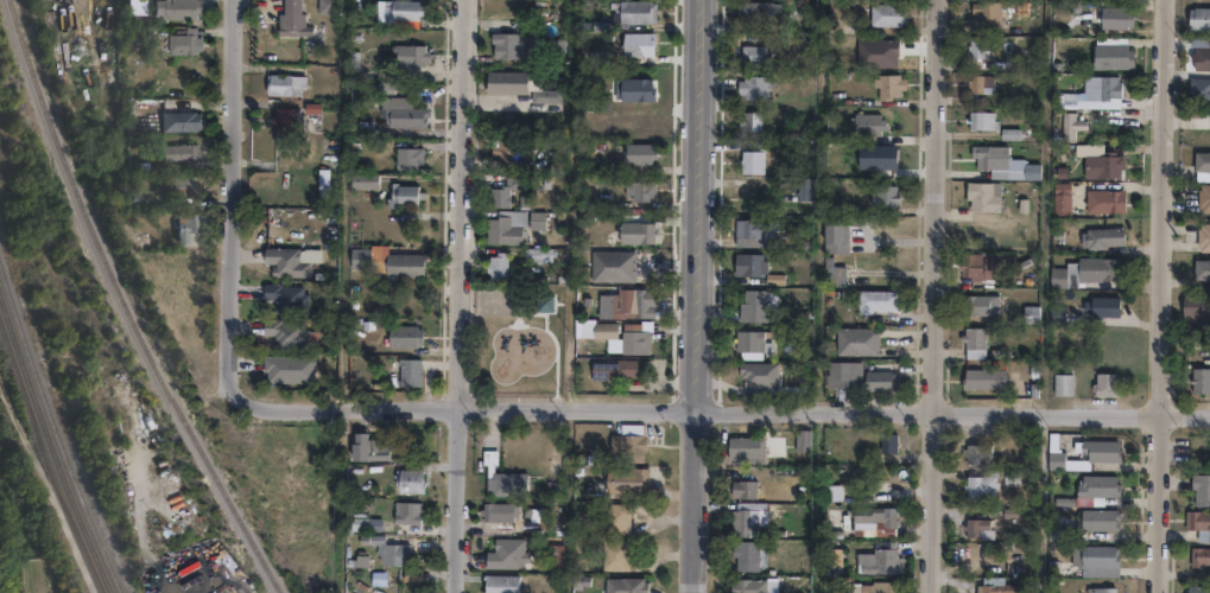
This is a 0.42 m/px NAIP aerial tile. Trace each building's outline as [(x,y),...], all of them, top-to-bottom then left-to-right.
[(68,9),(66,0),(79,0),(81,7),(68,9)] [(160,9),(160,0),(197,0),(202,0),(202,15),(197,15),(197,21),(165,20),(166,9),(160,9)] [(279,14),(279,0),(297,0),(297,13),(302,13),(302,36),(274,36),(274,14),(279,14)] [(313,13),(313,0),(331,0),(331,13),(313,13)] [(420,6),(420,15),(417,15),(417,20),(413,20),(413,28),(388,27),(388,23),(379,23),(379,8),(387,8),(387,0),(414,0),(414,5),(420,6)] [(654,1),(654,21),(647,21),(647,23),(610,23),(610,13),(619,13),(619,0),(648,0),(648,1),(654,1)] [(974,1),(974,0),(997,0),(997,6),(1002,6),(1002,14),(997,13),(997,23),(973,23),(974,12),(968,12),(968,1),(974,1)] [(772,1),(772,2),(778,2),(778,19),(772,19),(772,25),(736,25),(736,1),(741,1),(772,1)] [(906,7),(905,24),(900,24),(900,26),(868,25),(869,2),(900,4),(900,7),(906,7)] [(1123,5),(1123,8),(1128,8),(1128,24),(1123,24),(1123,27),(1097,27),(1097,5),(1123,5)] [(1192,6),(1209,7),(1209,29),(1191,28),(1191,27),(1186,27),(1186,8),(1192,8),(1192,6)] [(197,56),(169,56),(169,36),(186,36),(186,28),(197,28),(197,56)] [(517,32),(517,36),(530,36),(530,57),(492,57),(492,40),(495,40),(495,32),(517,32)] [(653,32),(653,63),(646,63),(646,55),(621,55),(622,32),(653,32)] [(899,45),(899,63),(880,62),(880,53),(883,53),(883,44),(880,44),(880,34),(895,34),(895,45),(899,45)] [(1122,36),(1122,42),(1125,42),(1125,47),(1130,47),(1130,66),(1089,66),(1089,52),(1090,52),(1089,43),(1091,43),(1091,36),(1122,36)] [(990,37),(990,47),(982,47),(982,56),(965,56),(965,49),(964,49),(964,43),(965,43),(967,37),(990,37)] [(420,45),(420,51),(431,52),(431,60),(424,60),(424,62),(420,62),(420,66),(407,66),(407,69),(391,68),(391,55),(387,53),(387,45),(389,45),(420,45)] [(765,64),(740,64),(740,45),(765,45),(765,64)] [(541,71),(540,89),(560,89),(560,103),(530,102),(530,90),(526,90),(526,94),(486,93),(486,70),(541,71)] [(990,74),(990,90),(965,90),(965,85),(964,85),(964,78),(965,78),(965,72),(990,74)] [(899,74),(899,78),(902,78),(902,89),(899,89),(900,97),(891,97),(891,101),(878,101),(878,88),(872,88),(872,78),(876,78),(876,75),(899,74)] [(1113,74),(1113,79),(1117,79),(1117,96),(1106,96),(1106,98),(1079,98),(1079,74),(1113,74)] [(300,76),(300,89),(296,89),(294,91),(286,91),(286,96),(261,95),(262,79),(265,79),(266,75),(300,76)] [(767,76),(767,98),(742,98),(742,95),(736,95),(736,81),(742,81),(742,75),(767,76)] [(651,77),(651,87),(654,87),(654,100),(619,100),(619,77),(651,77)] [(1186,77),(1209,78),(1209,101),(1185,100),(1186,77)] [(423,116),(423,128),(386,127),(386,110),(376,110),(376,98),(407,98),(407,108),(419,108),(419,116),(423,116)] [(294,114),(294,134),(266,133),(266,123),(264,122),(264,116),(266,116),(266,108),(291,109),(291,114),(294,114)] [(990,110),(990,128),(965,127),(965,121),(963,121),(963,115),(965,116),(965,109),(990,110)] [(861,114),(879,114),(879,120),(885,120),(885,130),(880,130),(879,135),(854,135),(854,130),(848,130),(849,117),(853,117),(853,114),(856,114),(856,110),(861,110),(861,114)] [(1083,119),(1083,128),(1071,127),(1071,140),(1058,140),(1059,110),(1072,110),(1071,117),(1083,119)] [(760,111),(760,121),(761,121),(761,130),(741,130),(741,126),(737,126),(737,117),(741,117),(741,111),(760,111)] [(198,113),(198,114),(202,114),(202,129),(197,129),(197,133),(161,134),(161,114),(198,113)] [(1088,114),(1068,114),(1068,131),(1088,131),(1088,114)] [(511,139),(511,159),(496,159),(495,154),(489,154),(489,146),(496,146),(496,139),(511,139)] [(650,164),(625,164),(625,144),(654,144),(654,158),(650,158),(650,164)] [(1003,167),(1020,168),(1020,161),(1037,161),(1037,178),(986,177),(986,167),(973,166),(973,155),(967,154),(967,144),(1003,145),(1003,167)] [(188,146),(188,152),(194,152),(194,158),(182,158),(182,161),(160,162),(159,147),(188,146)] [(419,171),(392,171),(393,147),(419,148),(419,171)] [(762,173),(740,173),(740,151),(762,151),(762,173)] [(1192,152),(1209,152),(1209,178),(1197,178),(1198,171),(1192,171),(1192,152)] [(1116,176),(1079,176),(1079,153),(1121,153),(1121,167),(1116,167),(1116,176)] [(321,205),(305,205),(305,197),(313,197),(313,168),(325,168),(325,197),(321,197),(321,205)] [(374,174),(374,187),(359,187),(359,183),(346,183),(347,173),(374,174)] [(192,195),(164,196),(164,178),(191,177),(192,195)] [(527,178),(526,189),(509,189),(509,206),(488,206),(489,200),(486,200),(487,195),(488,195),(489,187),(498,187),(498,185),(505,185),(505,177),(527,178)] [(809,178),(809,200),(797,200),(797,193),(793,193),(793,178),(809,178)] [(650,181),(650,200),(631,200),(631,195),(623,195),(623,186),(622,186),(622,180),(650,181)] [(997,180),(996,209),(967,209),(967,198),(962,198),(962,180),(997,180)] [(1066,181),(1066,192),(1081,193),(1079,211),(1050,211),(1050,181),(1066,181)] [(394,183),(394,185),(413,185),(412,205),(395,205),(395,209),(382,208),(382,198),(386,198),(386,183),(394,183)] [(1198,185),(1209,185),(1209,211),(1198,211),(1198,208),(1196,208),(1196,190),(1198,190),(1198,185)] [(894,186),(894,193),(898,193),(898,200),(894,200),(894,208),(875,208),(875,202),(870,202),(870,195),(874,195),(874,186),(894,186)] [(767,190),(766,199),(762,199),(761,210),(740,210),(740,204),(735,204),(736,193),(740,193),(741,187),(761,189),(761,190),(767,190)] [(1121,189),(1121,211),(1082,210),(1083,187),(1121,189)] [(525,211),(525,227),(521,227),(520,243),(486,243),(486,218),(495,219),(495,216),(498,216),(498,210),(525,211)] [(544,229),(527,229),(528,211),(544,211),(544,229)] [(197,215),(197,221),(201,221),(201,227),(198,227),(198,234),(186,234),(186,244),(175,244),(173,216),(197,215)] [(765,248),(734,247),(735,221),(773,221),(772,230),(765,230),(765,248)] [(653,223),(653,242),(619,242),(619,222),(653,223)] [(1197,223),(1209,223),(1209,251),(1197,251),(1197,247),(1195,247),(1195,228),(1197,228),(1197,223)] [(847,224),(847,242),(848,242),(848,253),(823,253),(823,243),(822,243),(822,224),(847,224)] [(1102,243),(1102,248),(1083,248),(1083,244),(1077,244),(1077,230),(1083,230),(1082,227),(1120,225),(1121,243),(1102,243)] [(384,246),(384,254),(419,254),(419,278),(391,278),(391,280),(382,280),(382,276),(381,276),(381,273),(367,273),(367,269),(347,269),(347,249),(365,249),(366,246),(384,246)] [(551,248),(550,262),(522,262),(524,247),(551,248)] [(306,279),(265,278),(265,267),(260,267),(260,248),(296,249),(294,257),(306,257),(306,279)] [(1009,253),(1009,264),(989,263),(989,278),(981,278),(981,279),(977,279),(977,280),(967,279),(968,275),(958,275),(958,267),(955,267),(955,260),(957,260),(958,250),(1009,253)] [(506,251),(506,263),(517,263),(517,272),(506,272),(506,280),(488,279),(488,273),(484,273),(484,262),(488,262),(488,256),(495,256),(495,251),(506,251)] [(633,283),(588,283),(589,251),(634,253),(633,283)] [(767,261),(766,274),(792,274),(792,282),(780,282),(780,286),(765,286),(765,276),(740,275),(740,268),(737,268),(737,262),(741,262),(741,255),(761,255),(761,261),(767,261)] [(1116,256),(1115,262),(1120,262),(1120,272),(1116,272),(1116,279),(1075,279),(1075,286),(1045,286),(1045,266),(1062,266),(1062,261),(1075,261),(1075,255),(1116,256)] [(845,267),(844,286),(825,286),(825,268),(823,268),(823,257),(831,257),(831,266),(845,267)] [(1192,260),(1209,260),(1209,279),(1191,279),(1192,260)] [(303,286),(302,313),(271,313),(271,301),(259,301),(260,285),(303,286)] [(653,288),(653,306),(646,306),(646,310),(653,310),(653,318),(604,318),(604,307),(597,307),(597,296),(604,296),(604,294),(619,294),(619,306),(627,306),(627,289),(653,288)] [(766,291),(766,312),(772,312),(771,323),(737,321),(739,304),(742,304),(743,289),(766,291)] [(897,292),(895,311),(872,311),(872,314),(856,314),(856,305),(854,305),(854,299),(856,299),(856,291),(897,292)] [(995,294),(995,312),(987,312),(987,314),(962,314),(962,310),(957,310),(957,296),(962,296),(962,294),(995,294)] [(1116,295),(1116,315),(1087,314),(1087,311),(1079,311),(1081,300),(1087,300),(1087,295),(1116,295)] [(1183,295),(1209,295),(1209,318),(1183,318),(1183,295)] [(1035,305),(1034,321),(1019,321),(1020,304),(1035,305)] [(278,320),(278,324),(298,325),(298,330),(304,330),(303,351),(270,350),(270,337),(260,336),(260,319),(278,320)] [(616,323),(616,339),(591,338),(593,323),(616,323)] [(640,324),(640,331),(642,331),(641,355),(620,353),(620,331),(622,331),(622,324),(640,324)] [(982,326),(982,357),(962,357),(962,340),(958,340),(958,333),(961,333),(961,325),(982,326)] [(412,347),(385,347),(385,326),(418,326),(418,344),(413,344),(412,347)] [(878,330),(876,356),(834,355),(835,329),(878,330)] [(762,338),(762,343),(772,343),(771,353),(735,352),(735,331),(769,332),(769,338),(762,338)] [(418,387),(389,387),(389,371),(395,371),(395,361),(418,361),(418,387)] [(614,384),(590,383),(590,363),(635,364),(635,381),(614,381),(614,384)] [(778,385),(778,363),(743,363),(743,385),(778,385)] [(862,363),(862,389),(826,389),(826,381),(825,381),(825,363),(862,363)] [(891,365),(891,372),(892,374),(892,383),(895,383),(895,389),(892,389),(892,393),(868,391),(868,384),(866,384),(866,375),(867,375),(867,365),(891,365)] [(1001,369),(1001,387),(958,387),(958,376),(961,376),(962,368),(1001,369)] [(1209,370),(1209,377),(1209,393),(1190,393),(1190,383),(1186,383),(1186,377),(1190,377),(1190,368),(1209,368),(1209,370)] [(1115,378),(1115,395),(1100,394),(1100,395),(1095,395),(1095,394),(1091,394),(1091,389),(1088,389),(1088,382),(1091,382),(1091,371),(1103,372),(1111,372),(1111,378),(1115,378)] [(1070,372),(1069,394),(1050,394),(1051,372),(1070,372)] [(642,421),(642,433),(646,433),(646,448),(640,448),(640,459),(619,459),(619,449),(610,449),(610,432),(621,432),(621,421),(642,421)] [(811,428),(811,449),(796,449),(796,428),(811,428)] [(365,429),(365,435),(379,435),(379,441),(387,441),(387,457),(348,457),(348,440),(350,440),(350,429),(365,429)] [(898,432),(898,439),(900,439),(900,444),(898,444),(898,451),(881,451),(881,442),(880,442),(880,438),(881,438),(881,432),(898,432)] [(749,455),(749,459),(737,459),(737,455),(729,455),(729,435),(760,435),(760,455),(749,455)] [(1116,440),(1116,449),(1119,449),(1119,461),(1088,461),(1088,470),(1046,470),(1046,452),(1063,452),(1063,459),(1087,459),(1087,454),(1079,454),(1079,452),(1072,452),(1072,442),(1079,442),(1079,440),(1116,440)] [(989,444),(989,464),(965,464),(965,457),(959,457),(959,448),(964,448),(964,444),(989,444)] [(648,491),(606,491),(606,465),(648,465),(648,491)] [(419,478),(418,491),(392,490),(392,483),(389,483),(389,467),(417,468),(417,478),(419,478)] [(526,470),(526,493),(494,492),(494,487),(487,487),(487,474),(492,474),(492,468),(526,470)] [(994,476),(994,500),(976,500),(976,497),(964,497),(964,476),(984,477),(984,468),(997,470),(997,476),(994,476)] [(1115,476),(1115,484),(1119,484),(1119,497),(1103,497),(1103,505),(1057,505),(1057,498),(1073,498),(1073,496),(1075,496),(1075,484),(1077,484),(1077,479),(1081,479),(1081,474),(1115,476)] [(1190,474),(1209,474),(1209,506),(1192,506),(1192,490),(1190,490),(1190,474)] [(758,479),(756,497),(739,496),(731,496),(733,479),(737,479),(758,479)] [(417,511),(417,522),(388,521),(389,499),(416,500),(416,511),(417,511)] [(758,535),(733,535),(731,509),(737,509),(737,500),(758,499),(758,535)] [(513,500),(513,503),(519,503),(519,514),(513,514),(513,518),(483,518),(483,514),(479,514),(479,505),(483,505),(483,500),(513,500)] [(629,500),(629,531),(602,531),(603,500),(629,500)] [(897,505),(897,516),(899,516),(899,519),(898,519),(898,534),(854,534),(854,521),(853,521),(853,514),(849,514),(849,508),(853,508),(853,505),(897,505)] [(1114,517),(1114,522),(1117,522),(1117,530),(1081,530),(1081,527),(1075,527),(1075,516),(1079,516),(1081,509),(1117,510),(1117,517),(1114,517)] [(1184,511),(1209,512),(1209,542),(1196,542),(1196,530),(1183,530),(1184,511)] [(369,513),(352,514),(353,531),(370,530),(369,513)] [(988,519),(988,529),(993,529),(993,538),(962,537),(962,525),(964,525),(964,518),(988,519)] [(1065,540),(1046,540),(1046,525),(1065,525),(1065,540)] [(404,541),(404,565),(391,563),(379,562),(379,554),(373,554),(373,542),(362,542),(362,533),(380,533),(380,541),(404,541)] [(528,549),(528,559),(522,559),(522,566),(486,565),(486,549),(494,550),(494,535),(524,536),(524,549),(528,549)] [(629,568),(602,568),(602,537),(629,537),(629,568)] [(894,540),(894,547),(898,547),(898,551),(900,551),(900,556),(904,556),(904,570),(898,570),(898,572),(861,572),(861,554),(874,554),(874,538),(894,540)] [(762,540),(762,546),(759,546),(759,569),(737,569),(739,555),(733,555),(733,543),(739,544),(739,540),(762,540)] [(575,546),(574,568),(557,567),(557,546),(575,546)] [(842,566),(826,566),(826,546),(842,547),(842,566)] [(1117,554),(1117,576),(1081,576),(1081,565),(1070,565),(1071,546),(1115,546),(1114,554),(1117,554)] [(1189,548),(1209,549),(1209,565),(1201,565),(1201,568),(1189,568),(1189,548)] [(518,573),(517,592),(481,592),(481,588),(483,588),(483,573),(518,573)] [(647,579),(647,592),(606,592),(606,575),(644,575),(644,579),(647,579)] [(1018,584),(1019,592),(975,592),(975,586),(981,586),(981,576),(1002,576),(1002,584),(1018,584)] [(767,578),(766,592),(736,592),(731,592),(731,579),(736,579),(736,578),(767,578)] [(898,592),(867,592),(870,592),(870,582),(873,582),(873,579),(898,580),(898,582),(902,582),(902,592),(898,592)]
